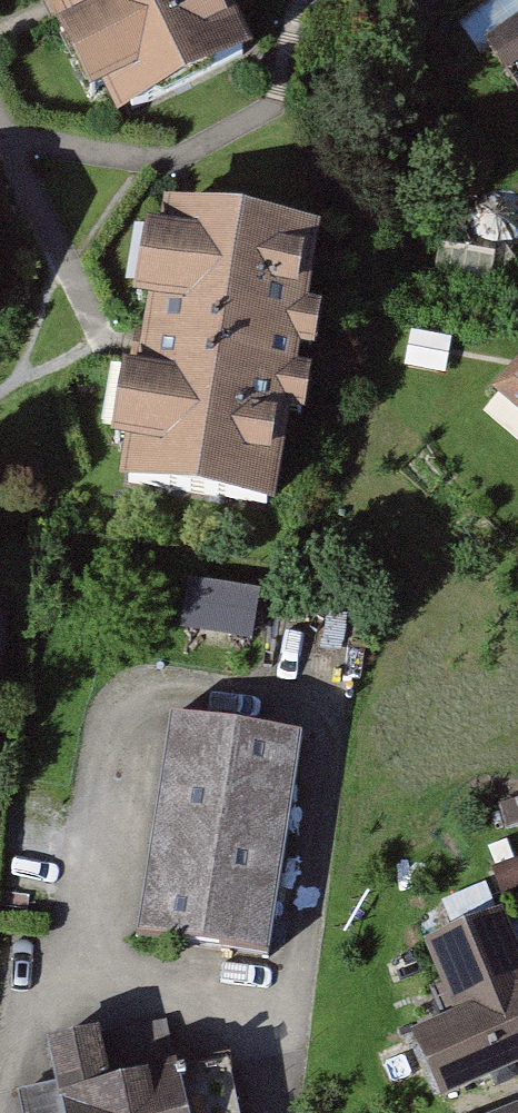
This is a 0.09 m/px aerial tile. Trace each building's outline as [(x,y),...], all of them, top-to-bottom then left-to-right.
[(224,0),(41,0),(95,123),(249,55),(224,0)] [(495,45),(517,74),(517,28),(495,45)] [(313,234),(129,207),(87,484),(270,512),(313,234)] [(494,381),(517,398),(517,350),(494,381)] [(261,600),(198,589),(190,635),(252,646),(261,600)] [(305,746),(164,727),(134,950),(274,970),(305,746)] [(418,952),(445,1024),(404,1040),(428,1102),(517,1068),(517,975),(498,922),(418,952)] [(42,1048),(51,1092),(24,1098),(27,1112),(248,1112),(236,1054),(123,1077),(115,1033),(42,1048)] [(493,1112),(517,1112),(517,1103),(493,1112)]
